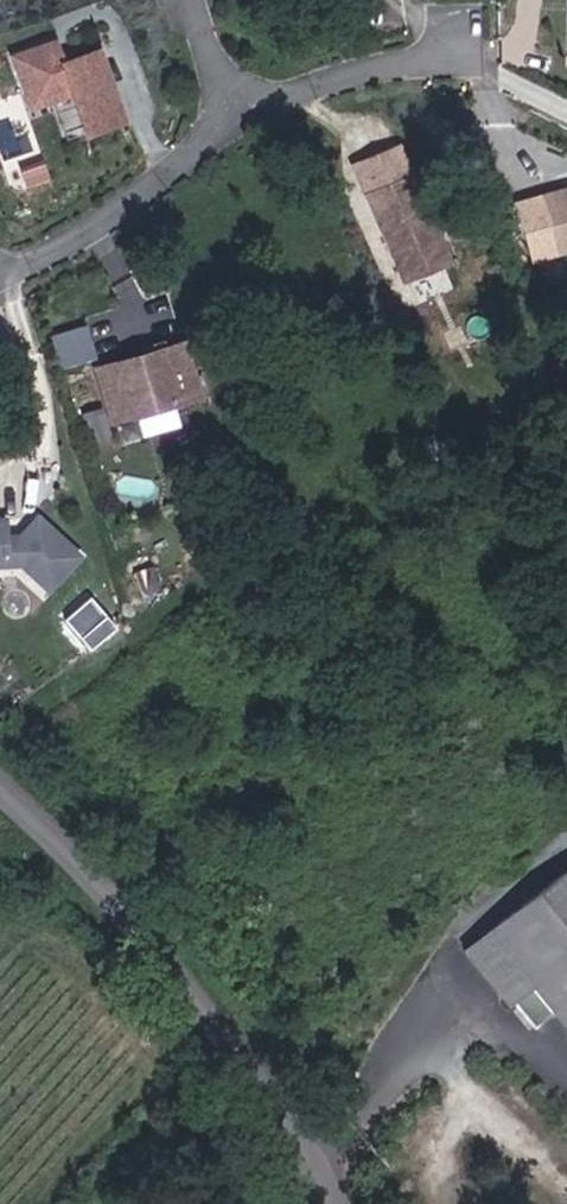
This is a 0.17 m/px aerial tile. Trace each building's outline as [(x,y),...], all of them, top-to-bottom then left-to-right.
[(59,33),(11,46),(27,105),(76,92),(86,130),(128,119),(107,39),(63,50),(59,33)] [(350,161),(405,281),(455,259),(400,138),(350,161)] [(560,253),(566,251),(566,181),(539,190),(560,253)] [(178,376),(162,324),(80,350),(96,401),(178,376)] [(61,532),(21,496),(0,518),(0,542),(5,542),(31,566),(61,532)] [(91,595),(65,619),(91,647),(117,622),(91,595)] [(466,945),(514,1004),(536,986),(566,1024),(566,862),(466,945)]
